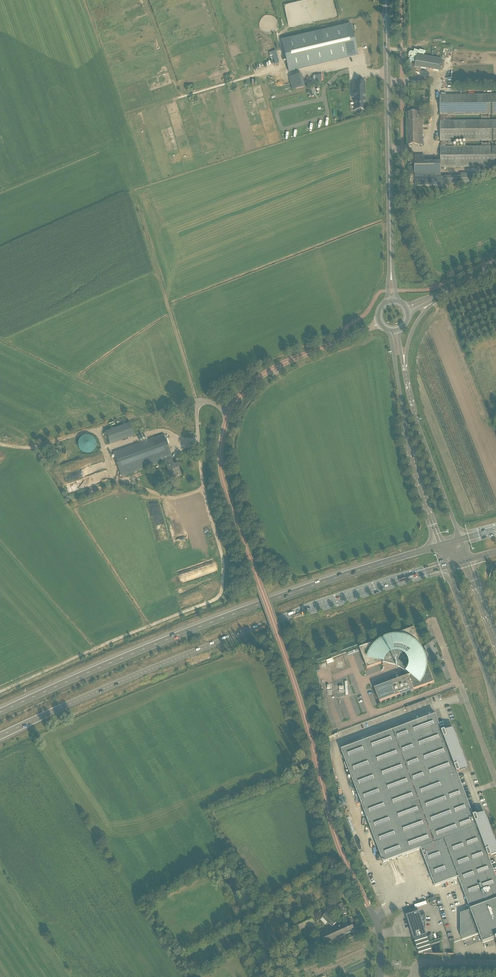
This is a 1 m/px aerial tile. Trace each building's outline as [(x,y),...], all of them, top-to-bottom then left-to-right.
[(351,24),(281,41),(288,72),(358,55),(351,24)] [(270,57),(273,56),(275,65),(279,63),(276,51),(268,53),(270,57)] [(417,55),(415,67),(440,71),(442,59),(417,55)] [(292,90),(304,87),(301,75),(289,78),(292,90)] [(445,95),(440,96),(440,115),(441,122),(440,122),(441,141),(441,147),(441,167),(446,167),(495,167),(495,146),(446,147),(446,142),(495,141),(495,120),(445,121),(445,116),(495,115),(495,94),(445,95)] [(418,113),(408,113),(409,145),(419,145),(418,113)] [(435,166),(415,166),(415,185),(435,185),(435,166)] [(129,423),(124,425),(128,437),(134,435),(129,423)] [(97,448),(91,433),(77,439),(83,454),(97,448)] [(163,435),(113,453),(121,477),(164,461),(170,459),(172,459),(163,435)] [(164,461),(167,468),(166,468),(168,472),(170,472),(172,478),(171,479),(180,476),(179,471),(178,471),(177,469),(179,469),(177,464),(173,466),(170,459),(164,461)] [(414,628),(359,648),(367,669),(381,664),(380,662),(383,662),(395,665),(395,664),(396,664),(396,663),(397,663),(398,664),(399,665),(399,666),(398,666),(408,673),(408,674),(410,675),(374,689),(380,703),(434,682),(427,662),(426,662),(425,661),(425,659),(427,658),(424,651),(422,652),(421,650),(420,648),(421,648),(422,648),(414,628)] [(424,701),(406,708),(408,712),(421,707),(420,704),(424,702),(424,701)] [(489,857),(492,856),(491,855),(495,853),(495,849),(483,813),(482,813),(483,814),(477,817),(476,815),(473,816),(457,773),(460,772),(460,770),(466,768),(466,770),(467,769),(451,729),(451,730),(445,732),(445,731),(442,732),(435,715),(341,750),(383,863),(421,849),(435,886),(458,878),(483,943),(495,939),(495,940),(495,877),(489,857)] [(338,906),(343,915),(347,913),(346,910),(347,909),(346,908),(345,909),(343,904),(338,906)] [(409,915),(406,916),(413,937),(419,954),(424,952),(425,954),(424,954),(443,954),(433,954),(426,932),(426,928),(426,915),(421,916),(419,911),(409,915)] [(337,922),(327,912),(322,917),(322,918),(320,920),(325,925),(327,922),(332,927),(337,922)] [(311,915),(296,922),(300,930),(315,923),(311,915)] [(321,936),(323,940),(325,944),(355,931),(351,922),(321,936)]
